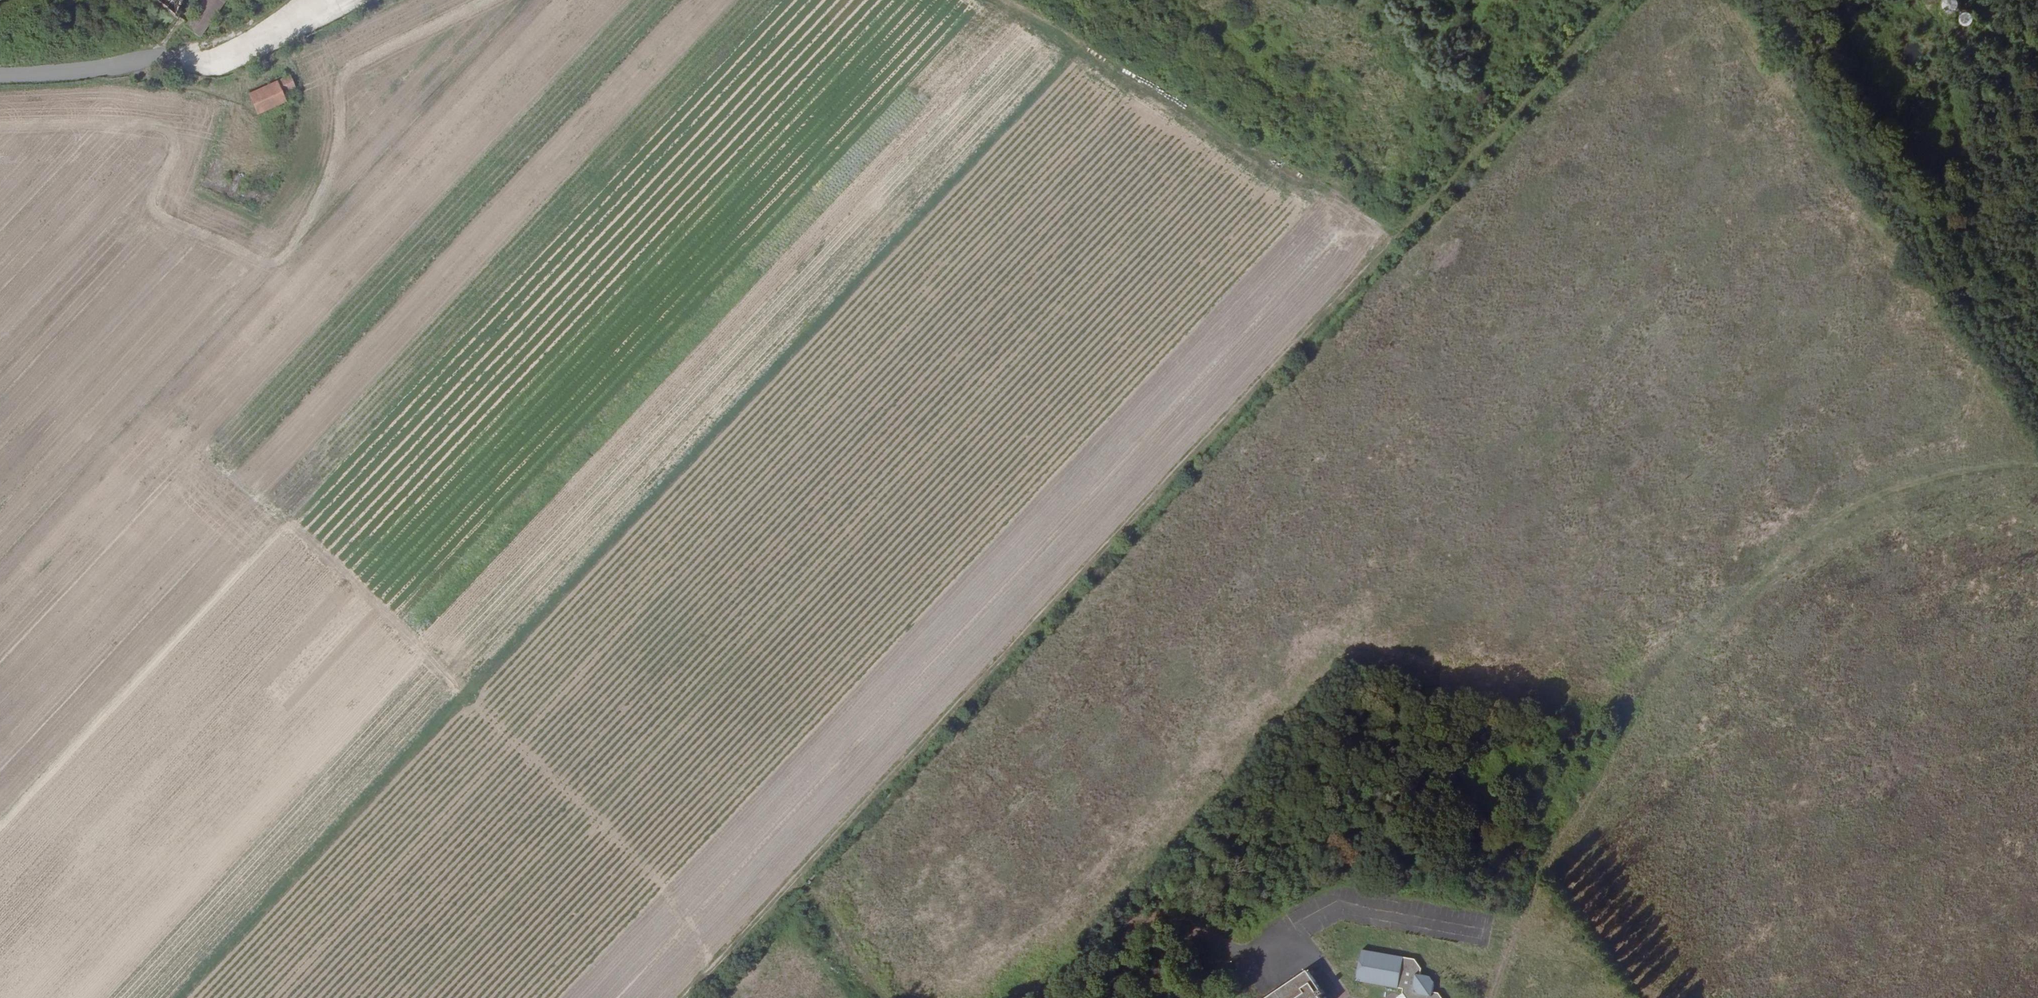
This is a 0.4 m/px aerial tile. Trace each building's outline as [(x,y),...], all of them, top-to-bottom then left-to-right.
[(174,18),(187,0),(154,0),(174,18)] [(297,87),(292,76),(252,95),(261,114),(288,101),(285,93),(297,87)] [(1431,997),(1433,989),(1427,984),(1420,981),(1421,976),(1415,966),(1362,956),(1356,987),(1402,995),(1402,997),(1437,997),(1431,997)] [(1304,978),(1272,997),(1317,997),(1304,978)]
